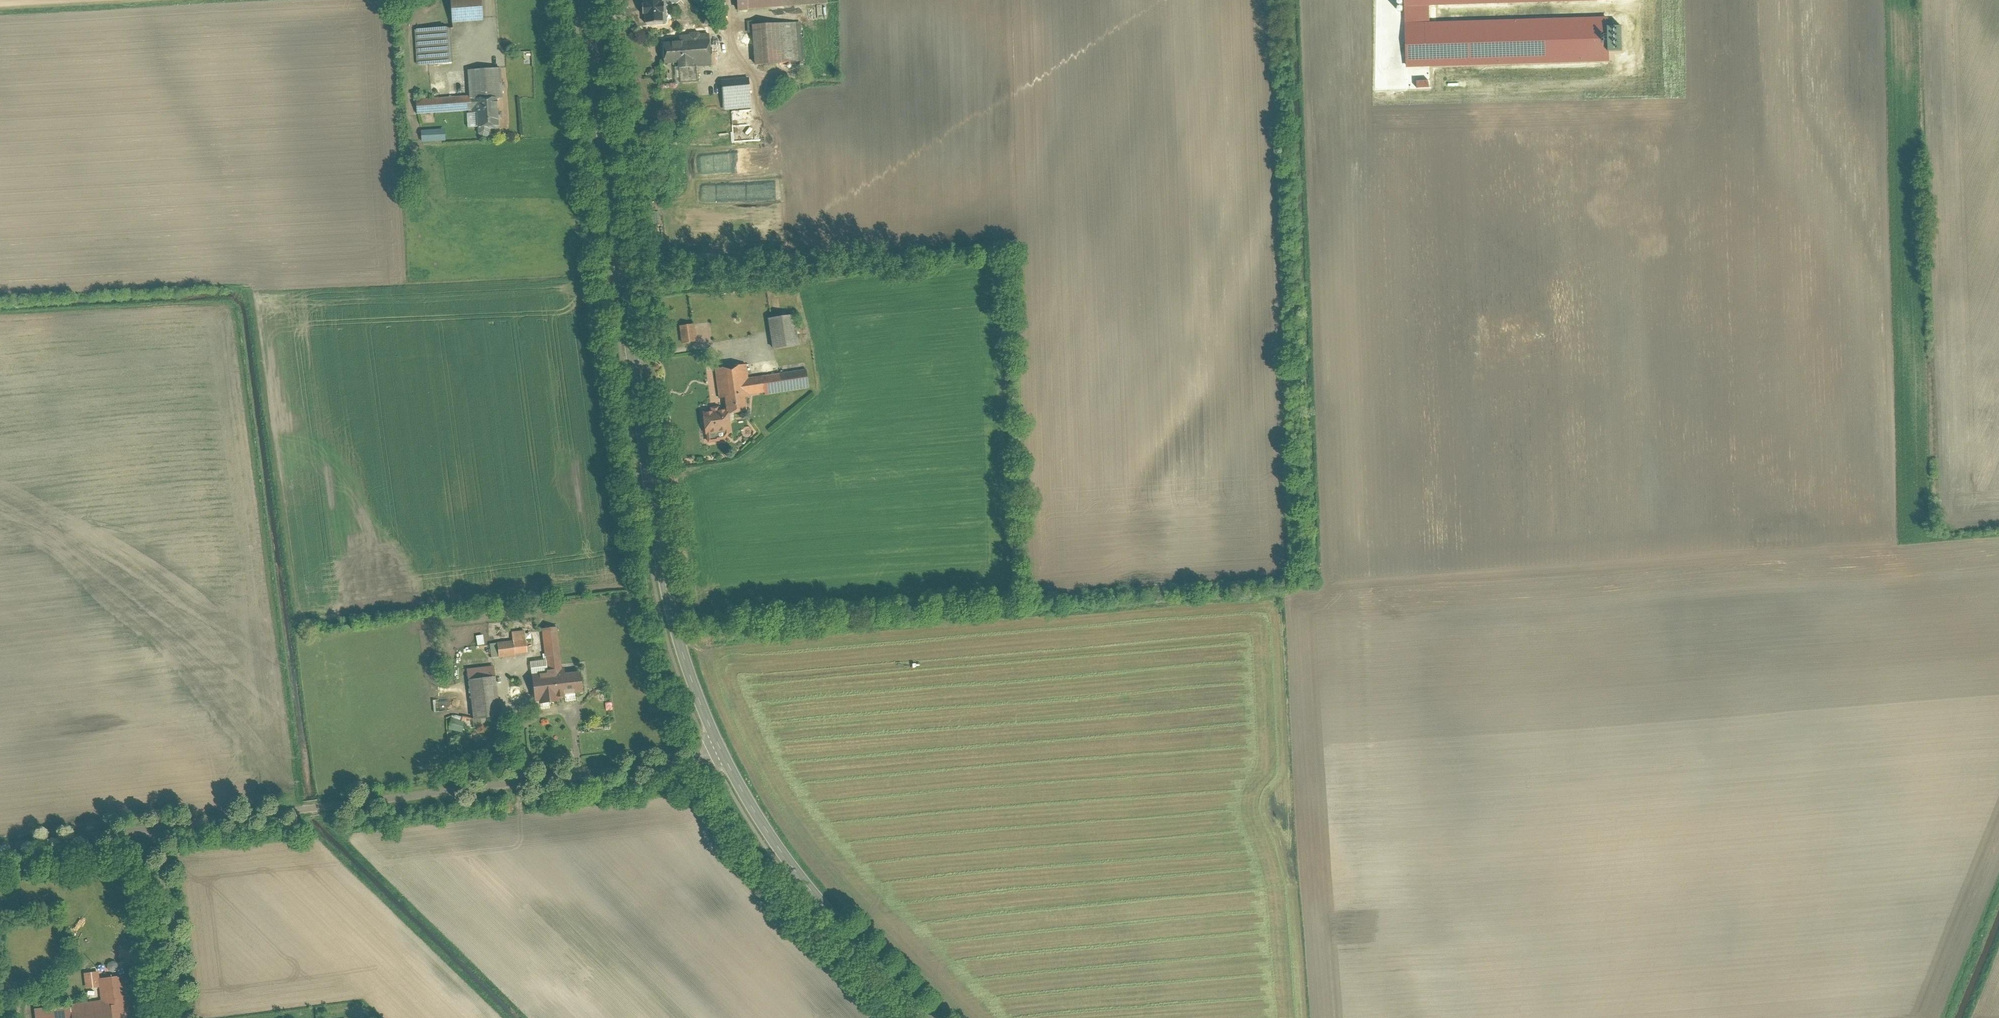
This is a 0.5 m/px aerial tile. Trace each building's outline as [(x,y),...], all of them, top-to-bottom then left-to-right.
[(456,22),(487,20),(485,0),(454,0),(456,22)] [(741,9),(830,3),(830,0),(741,0),(741,9)] [(1407,67),(1493,65),(1493,56),(1480,56),(1479,30),(1488,29),(1488,19),(1436,21),(1436,5),(1608,0),(1405,0),(1407,67)] [(1530,63),(1611,61),(1610,51),(1624,51),(1623,25),(1608,26),(1608,21),(1598,22),(1598,17),(1531,19),(1531,27),(1535,27),(1535,29),(1543,29),(1543,54),(1530,55),(1530,63)] [(750,32),(757,32),(759,63),(803,60),(800,20),(776,21),(776,18),(749,20),(750,32)] [(451,26),(418,28),(421,64),(454,62),(451,26)] [(681,39),(666,41),(668,63),(681,62),(681,67),(698,65),(698,63),(714,62),(711,31),(681,34),(681,39)] [(506,98),(503,68),(470,71),(472,95),(474,109),(481,109),(483,136),(494,135),(493,128),(503,128),(500,98),(506,98)] [(751,77),(723,79),(725,110),(753,108),(751,77)] [(472,95),(419,99),(420,114),(474,109),(472,95)] [(442,128),(424,130),(425,141),(443,140),(442,128)] [(797,314),(772,318),(776,348),(802,345),(797,314)] [(697,323),(682,325),(684,342),(699,340),(697,323)] [(749,363),(718,367),(722,396),(729,395),(731,409),(731,414),(750,411),(748,395),(754,394),(751,377),(749,363)] [(811,388),(808,369),(751,377),(754,394),(770,392),(770,394),(811,388)] [(706,413),(711,442),(727,440),(732,434),(731,429),(734,429),(731,414),(731,409),(722,410),(722,406),(714,407),(715,412),(706,413)] [(564,668),(558,627),(547,628),(552,670),(564,668)] [(530,653),(527,631),(515,632),(515,640),(517,654),(530,653)] [(515,640),(500,642),(502,656),(517,654),(515,640)] [(493,657),(502,656),(500,642),(492,643),(493,657)] [(545,676),(536,677),(539,701),(543,700),(544,703),(563,701),(562,698),(568,697),(568,694),(587,691),(585,671),(570,673),(569,668),(564,668),(552,670),(553,672),(545,673),(545,676)] [(500,677),(473,679),(478,727),(505,724),(500,677)] [(465,722),(460,721),(461,716),(452,714),(449,729),(462,732),(465,722)] [(101,972),(87,973),(88,988),(103,986),(101,972)] [(127,978),(104,981),(106,1002),(41,1009),(41,1017),(131,1017),(127,978)]
